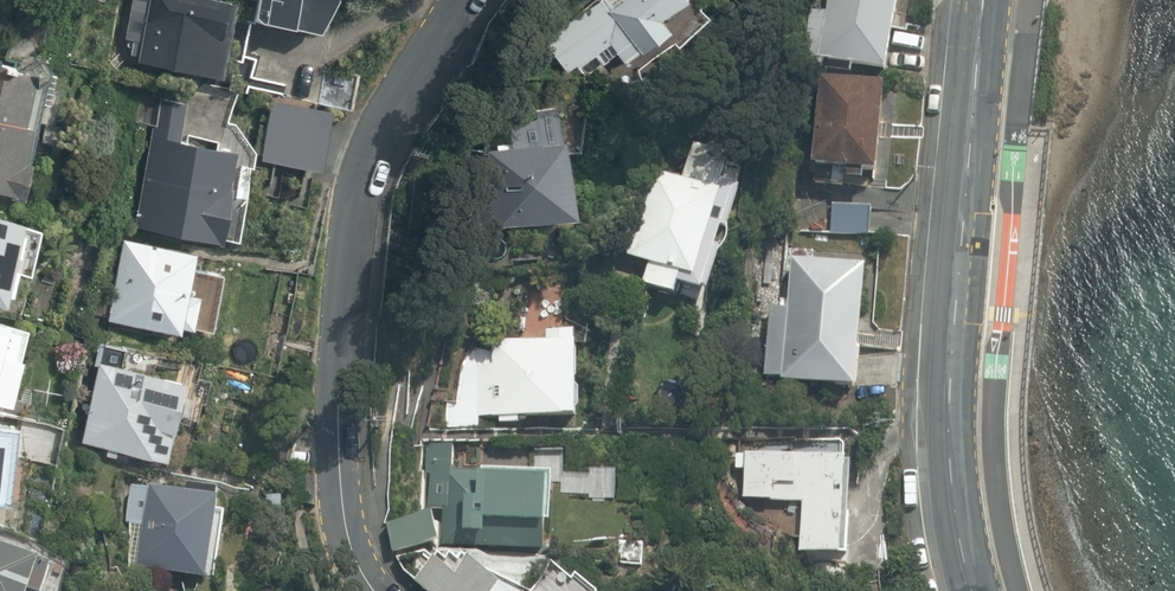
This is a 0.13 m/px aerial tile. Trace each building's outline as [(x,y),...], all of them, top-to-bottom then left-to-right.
[(219,76),(233,3),(218,0),(132,0),(125,38),(133,40),(130,53),(138,55),(137,60),(219,76)] [(255,27),(336,40),(342,0),(260,0),(255,27)] [(567,70),(575,64),(577,67),(594,54),(601,63),(615,52),(622,62),(639,49),(640,52),(668,31),(660,20),(685,1),(685,0),(619,0),(609,7),(604,0),(597,0),(544,40),(567,70)] [(886,71),(898,0),(830,0),(827,13),(813,10),(803,66),(822,69),(824,61),(886,71)] [(23,198),(30,161),(25,160),(41,75),(14,70),(15,67),(0,64),(0,194),(23,198)] [(319,103),(349,109),(357,76),(326,70),(319,103)] [(848,179),(863,180),(864,171),(877,172),(885,86),(822,80),(814,166),(849,169),(848,179)] [(134,225),(220,241),(230,186),(228,185),(234,150),(173,139),(174,132),(178,133),(183,101),(160,96),(153,134),(150,134),(134,225)] [(340,115),(274,102),(263,158),(329,171),(340,115)] [(497,226),(571,216),(557,107),(531,110),(532,119),(508,122),(511,145),(485,149),(489,179),(481,180),(482,191),(471,192),(476,226),(496,223),(497,226)] [(643,284),(675,292),(678,283),(708,291),(720,249),(715,248),(721,228),(727,230),(738,187),(718,182),(728,153),(694,144),(685,179),(655,171),(652,181),(640,178),(632,207),(622,204),(620,212),(613,210),(604,244),(628,251),(627,255),(649,261),(643,284)] [(830,232),(868,234),(870,204),(832,202),(830,232)] [(2,293),(6,294),(12,271),(24,274),(35,228),(0,219),(0,300),(2,293)] [(107,318),(179,332),(180,324),(213,331),(224,271),(191,265),(194,251),(130,238),(131,233),(117,231),(111,264),(116,265),(110,295),(96,292),(92,313),(107,316),(107,318)] [(765,379),(855,386),(865,266),(793,260),(789,308),(771,307),(765,379)] [(519,338),(474,337),(472,389),(464,388),(463,410),(608,415),(612,316),(567,314),(566,329),(519,327),(519,338)] [(0,323),(0,406),(4,407),(24,329),(0,323)] [(198,385),(101,364),(84,443),(180,465),(198,385)] [(4,503),(9,422),(0,422),(0,503),(4,503)] [(800,553),(841,555),(841,551),(847,552),(851,463),(847,462),(847,460),(746,455),(743,500),(803,503),(800,553)] [(548,459),(483,460),(484,534),(548,533),(548,459)] [(131,530),(119,527),(111,562),(216,584),(233,504),(131,482),(124,514),(134,516),(131,530)] [(429,504),(383,514),(390,546),(436,536),(429,504)] [(417,567),(449,590),(563,590),(537,571),(526,584),(465,537),(451,555),(435,543),(417,567)] [(0,541),(0,590),(23,590),(24,589),(30,590),(39,590),(50,558),(0,541)]
